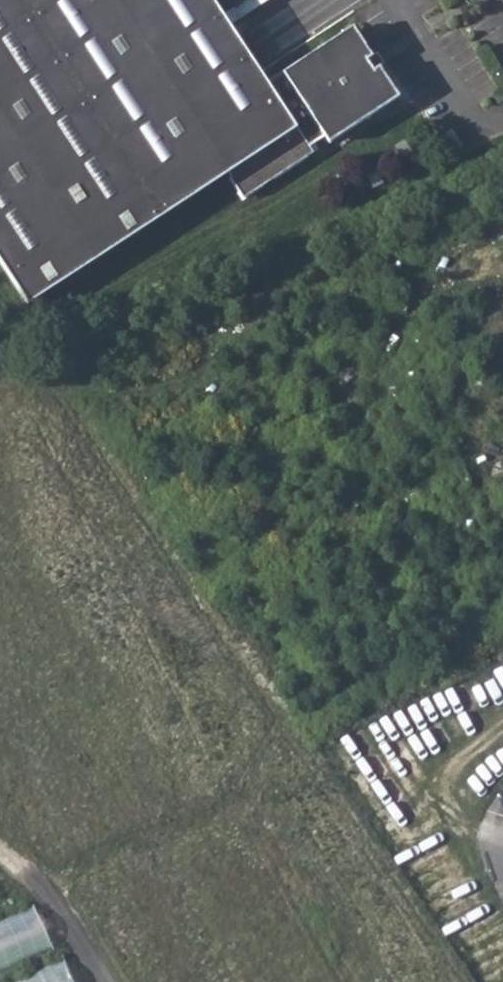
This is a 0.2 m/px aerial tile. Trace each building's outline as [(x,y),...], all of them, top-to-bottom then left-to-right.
[(24,308),(225,179),(238,199),(308,153),(302,145),(352,113),(358,121),(394,98),(347,28),(263,82),(210,0),(0,0),(0,270),(24,308)] [(53,944),(33,901),(0,916),(0,969),(53,944)] [(64,960),(17,981),(75,981),(64,960)]
